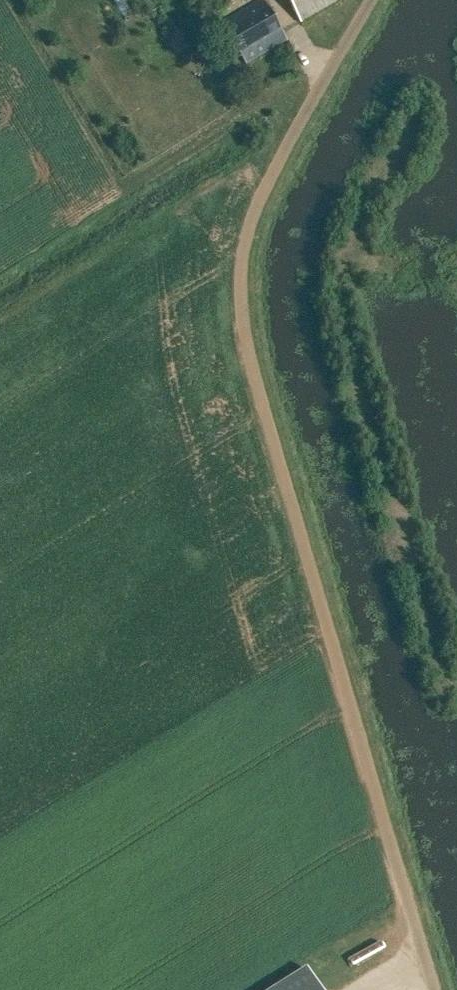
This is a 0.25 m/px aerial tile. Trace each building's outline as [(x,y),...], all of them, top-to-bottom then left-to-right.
[(217,27),(234,57),(239,54),(245,64),(286,40),(263,0),(262,0),(217,27)] [(300,23),(339,0),(287,0),(300,23)] [(306,968),(272,989),(320,989),(306,968)]
